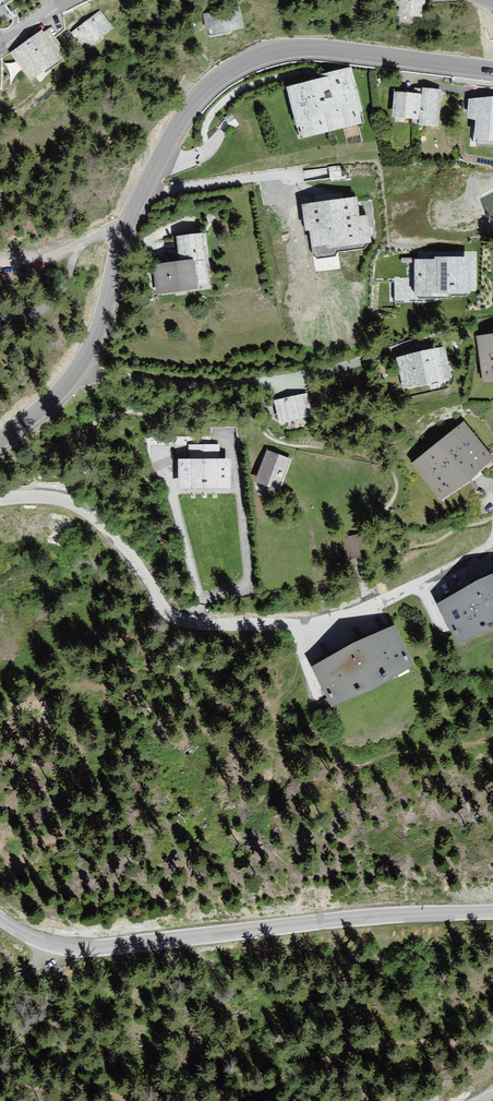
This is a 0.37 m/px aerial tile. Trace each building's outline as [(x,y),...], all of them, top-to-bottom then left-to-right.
[(387,18),(418,21),(420,0),(389,0),(387,18)] [(202,40),(239,34),(235,9),(198,15),(202,40)] [(101,13),(72,35),(85,51),(112,31),(101,13)] [(61,51),(49,33),(44,37),(43,35),(13,55),(32,82),(61,63),(55,55),(61,51)] [(293,128),(295,140),(361,126),(350,69),(277,86),(287,130),(293,128)] [(418,98),(390,95),(387,125),(441,132),(446,93),(419,92),(418,98)] [(476,101),(471,139),(492,141),(492,103),(476,101)] [(354,198),(302,207),(309,251),(369,244),(354,198)] [(196,287),(209,285),(202,239),(178,243),(182,267),(156,271),(160,296),(196,291),(196,287)] [(466,259),(415,262),(414,298),(463,294),(466,259)] [(492,383),(492,334),(471,337),(477,385),(492,383)] [(396,388),(437,380),(431,349),(389,358),(396,388)] [(268,403),(274,426),(305,420),(299,396),(268,403)] [(439,503),(492,461),(462,423),(408,463),(439,503)] [(199,443),(200,451),(209,451),(209,460),(218,460),(218,442),(199,443)] [(281,493),(292,464),(264,454),(253,483),(281,493)] [(233,494),(233,461),(174,461),(174,494),(233,494)] [(342,537),(345,559),(367,556),(365,534),(342,537)] [(458,642),(492,624),(492,577),(479,584),(439,604),(458,642)] [(314,667),(333,705),(412,665),(393,628),(354,647),(314,667)]
